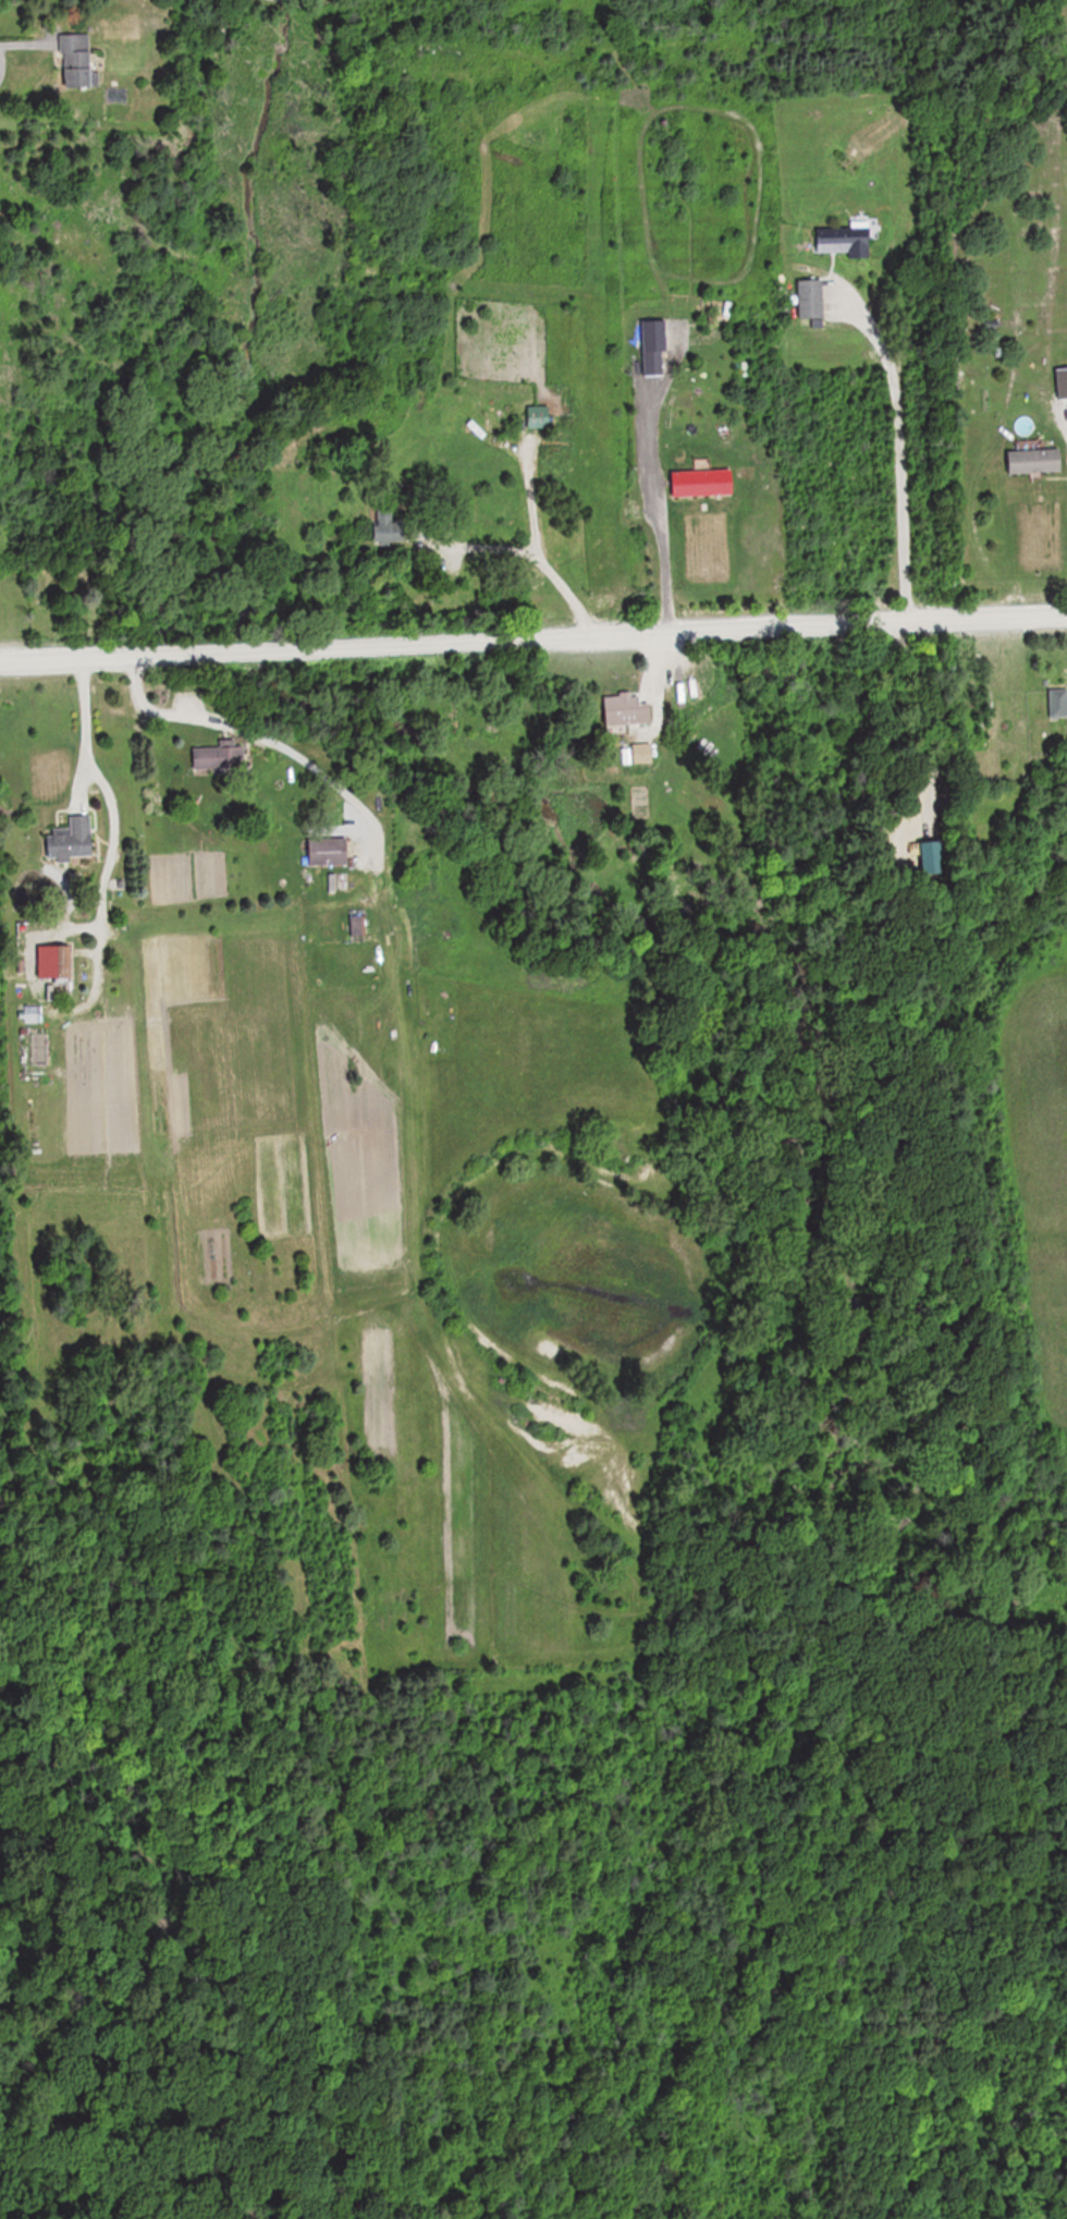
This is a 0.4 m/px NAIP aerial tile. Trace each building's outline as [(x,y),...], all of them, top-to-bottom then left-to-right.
[(92,89),(91,35),(62,36),(63,90),(92,89)] [(852,229),(817,229),(817,254),(850,254),(850,259),(871,259),(871,222),(852,222),(852,229)] [(800,319),(824,319),(824,281),(800,281),(800,319)] [(1063,448),(1008,450),(1009,473),(1064,471),(1063,448)] [(734,468),(671,470),(672,496),(735,494),(734,468)] [(374,506),(374,542),(407,542),(407,506),(374,506)] [(1048,718),(1066,718),(1066,689),(1048,689),(1048,718)] [(607,696),(609,726),(655,723),(654,699),(639,700),(639,694),(607,696)] [(194,771),(245,770),(244,745),(193,745),(194,771)] [(638,763),(653,763),(653,745),(638,745),(638,756),(638,763)] [(46,831),(47,860),(94,858),(93,815),(71,815),(72,830),(46,831)] [(349,838),(310,838),(310,865),(349,865),(349,838)] [(45,978),(72,978),(72,946),(45,946),(45,978)]
